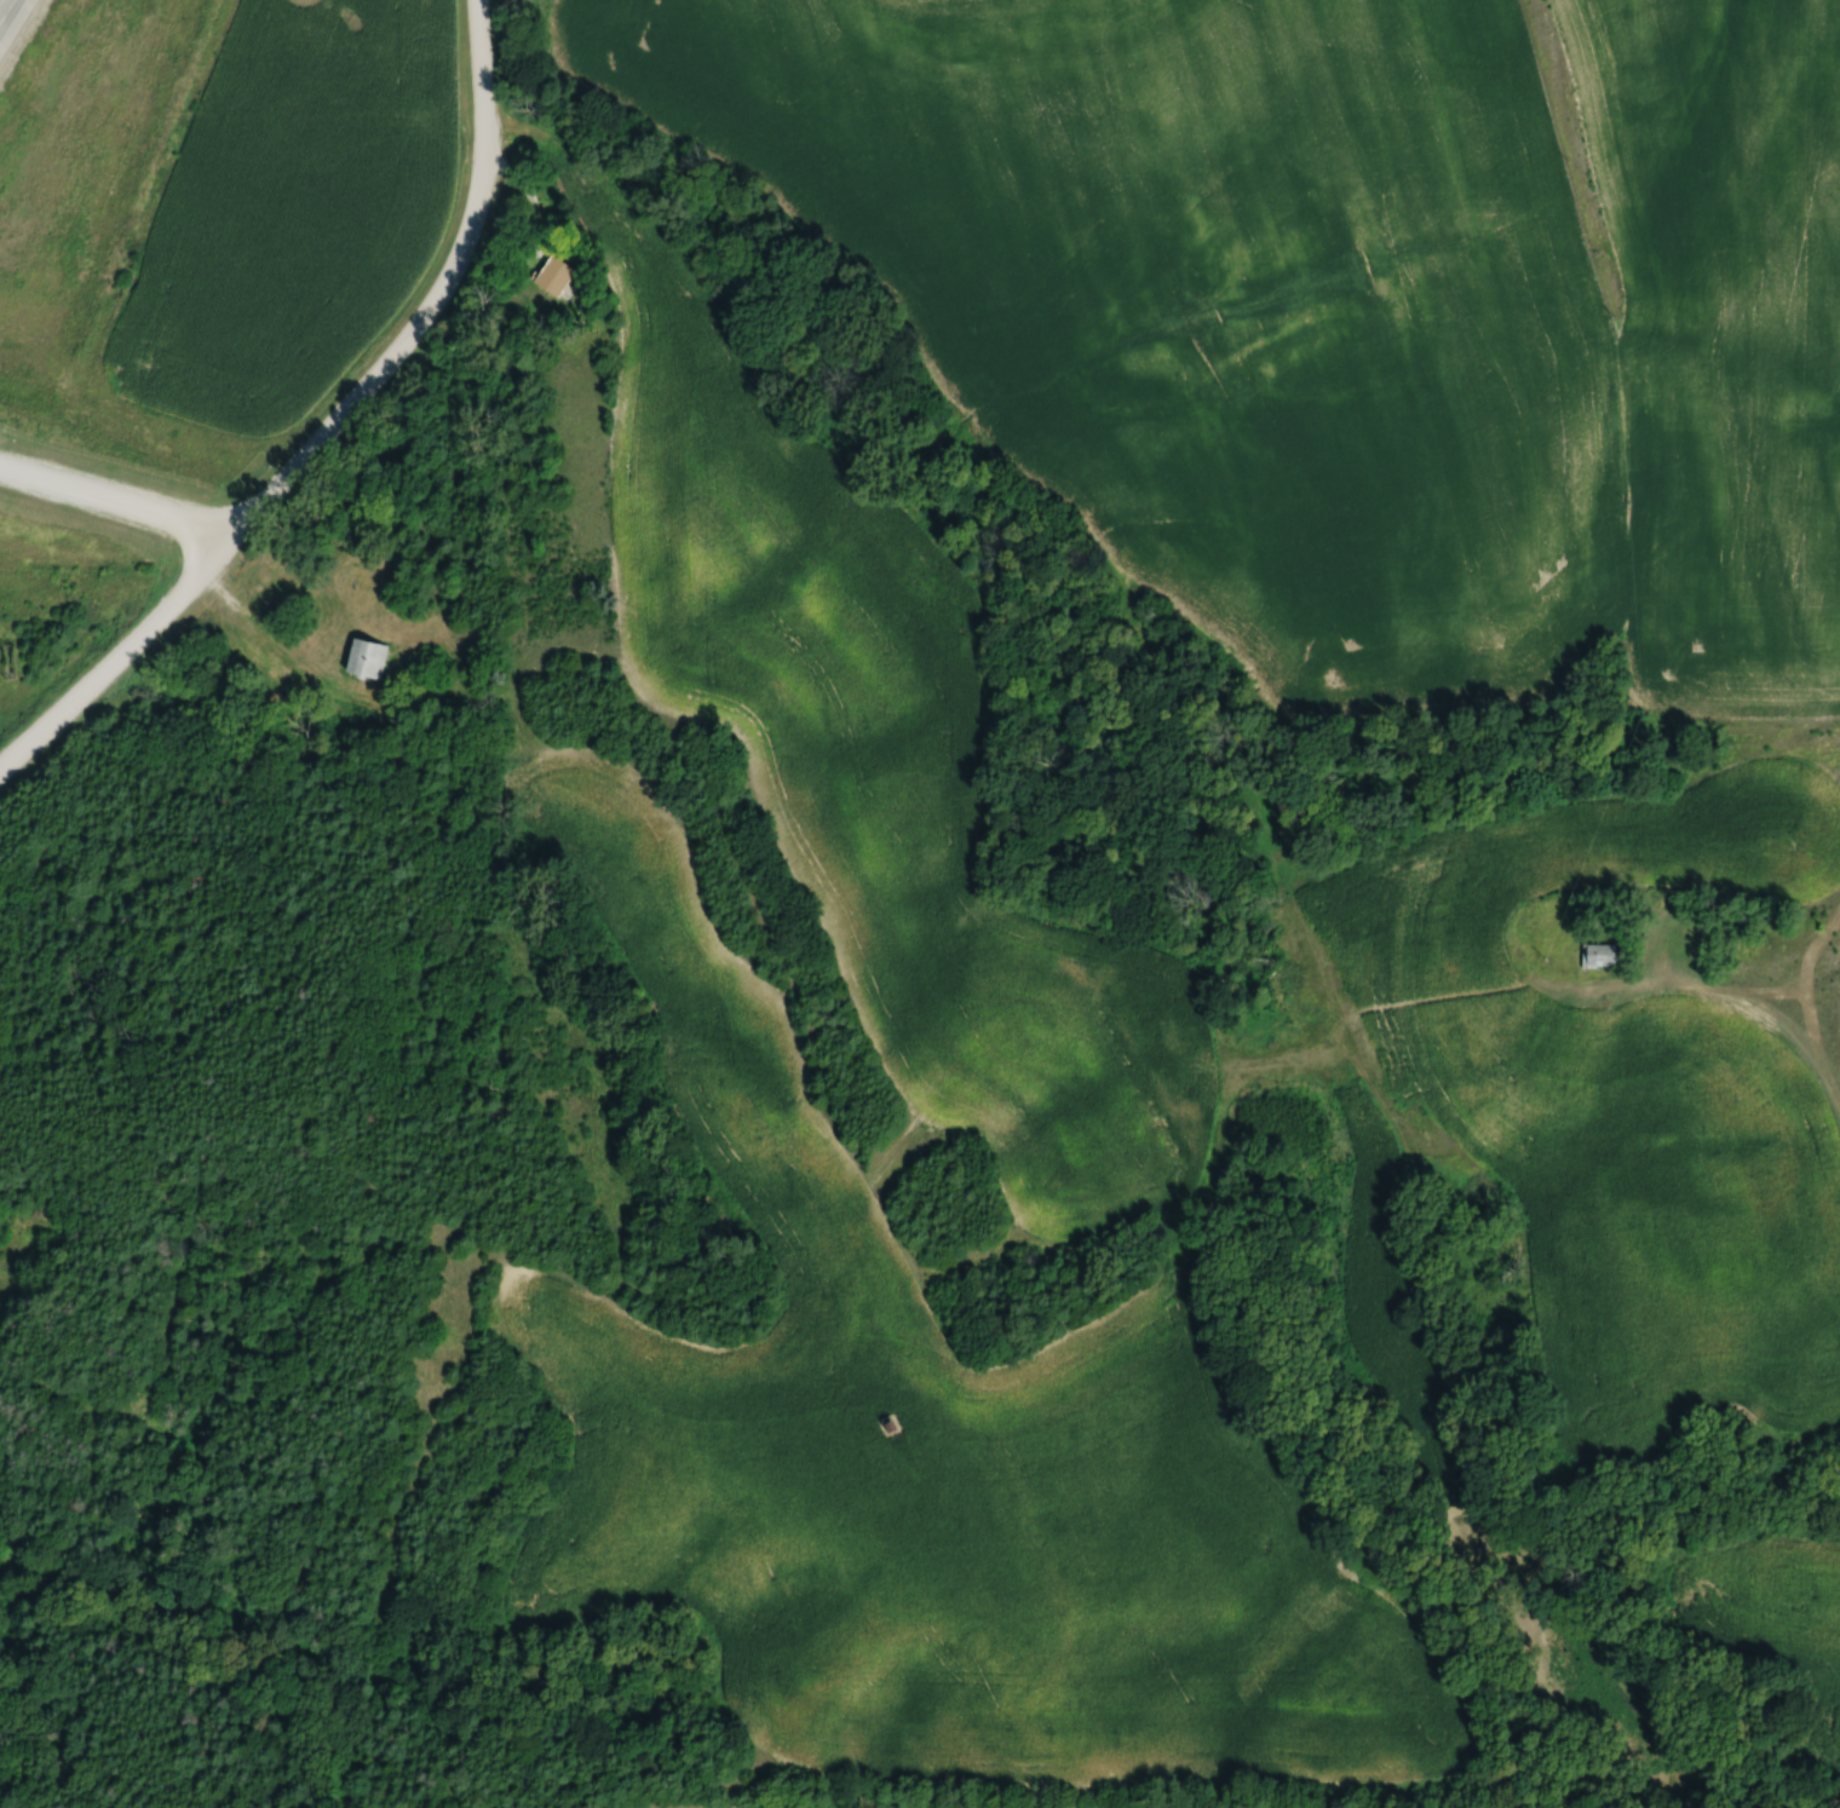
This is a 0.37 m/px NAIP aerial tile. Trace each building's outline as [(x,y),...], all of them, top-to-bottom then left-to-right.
[(536,282),(559,299),(580,271),(557,254),(536,282)] [(380,681),(391,645),(358,636),(347,671),(380,681)] [(1577,967),(1612,967),(1612,945),(1577,945),(1577,967)]
